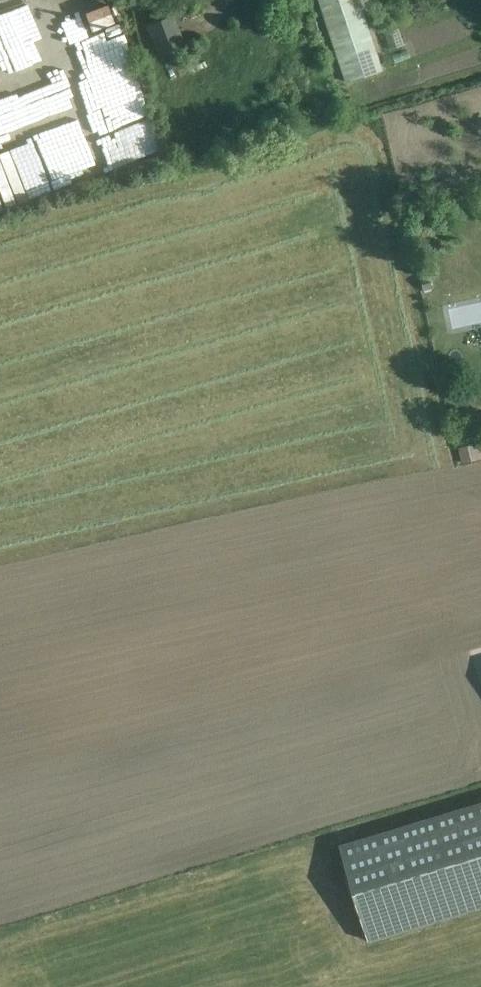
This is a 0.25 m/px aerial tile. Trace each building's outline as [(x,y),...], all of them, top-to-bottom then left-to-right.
[(357,0),(319,0),(347,82),(381,71),(357,0)] [(186,47),(174,15),(147,25),(160,57),(186,47)] [(427,276),(418,278),(421,290),(430,288),(427,276)] [(476,444),(458,448),(463,464),(480,459),(476,444)] [(334,844),(363,940),(480,904),(480,800),(334,844)]
